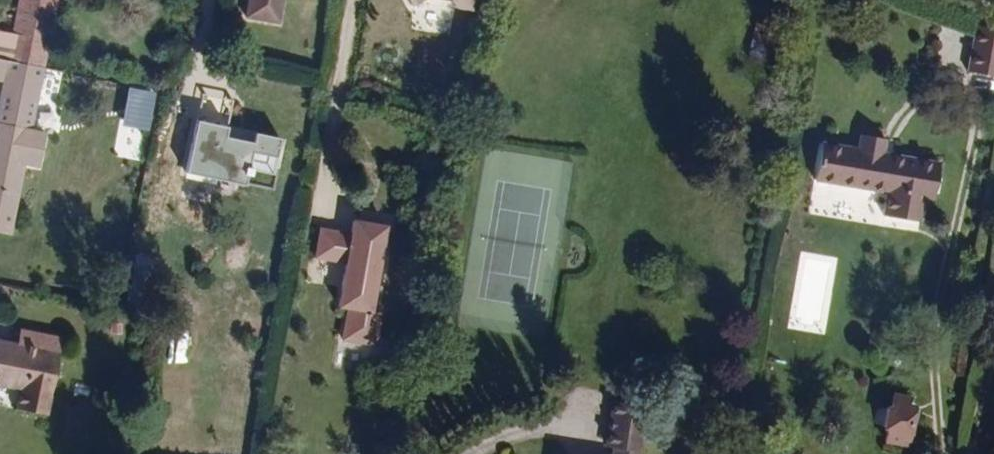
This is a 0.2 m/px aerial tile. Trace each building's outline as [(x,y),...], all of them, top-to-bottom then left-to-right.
[(3,60),(42,68),(56,0),(17,0),(11,36),(0,34),(0,59),(3,60)] [(245,13),(277,19),(281,0),(247,0),(245,13)] [(476,0),(406,0),(411,10),(428,2),(451,5),(455,11),(474,14),(476,0)] [(979,74),(987,29),(976,27),(969,72),(979,74)] [(987,29),(979,74),(993,76),(993,30),(987,29)] [(766,62),(770,45),(739,38),(735,55),(766,62)] [(42,68),(3,60),(0,75),(0,81),(2,82),(0,94),(0,225),(11,228),(42,68)] [(144,130),(151,95),(129,91),(123,126),(144,130)] [(933,201),(939,166),(882,156),(885,140),(861,136),(858,152),(821,146),(815,182),(887,194),(883,216),(920,223),(924,199),(933,201)] [(11,228),(0,225),(0,232),(10,234),(11,228)] [(372,317),(386,231),(354,226),(351,239),(321,234),(316,263),(346,268),(339,312),(348,313),(343,345),(376,350),(381,318),(372,317)] [(60,352),(62,338),(20,329),(18,344),(60,352)] [(60,352),(18,344),(0,341),(0,386),(19,390),(16,410),(43,415),(46,395),(51,396),(60,352)] [(910,434),(913,415),(909,415),(910,411),(904,410),(906,396),(894,393),(891,407),(887,406),(883,429),(887,430),(885,443),(900,446),(901,437),(907,439),(908,433),(910,434)] [(48,416),(51,396),(46,395),(43,415),(48,416)] [(644,407),(613,403),(606,448),(614,449),(619,449),(619,453),(637,453),(644,407)]
